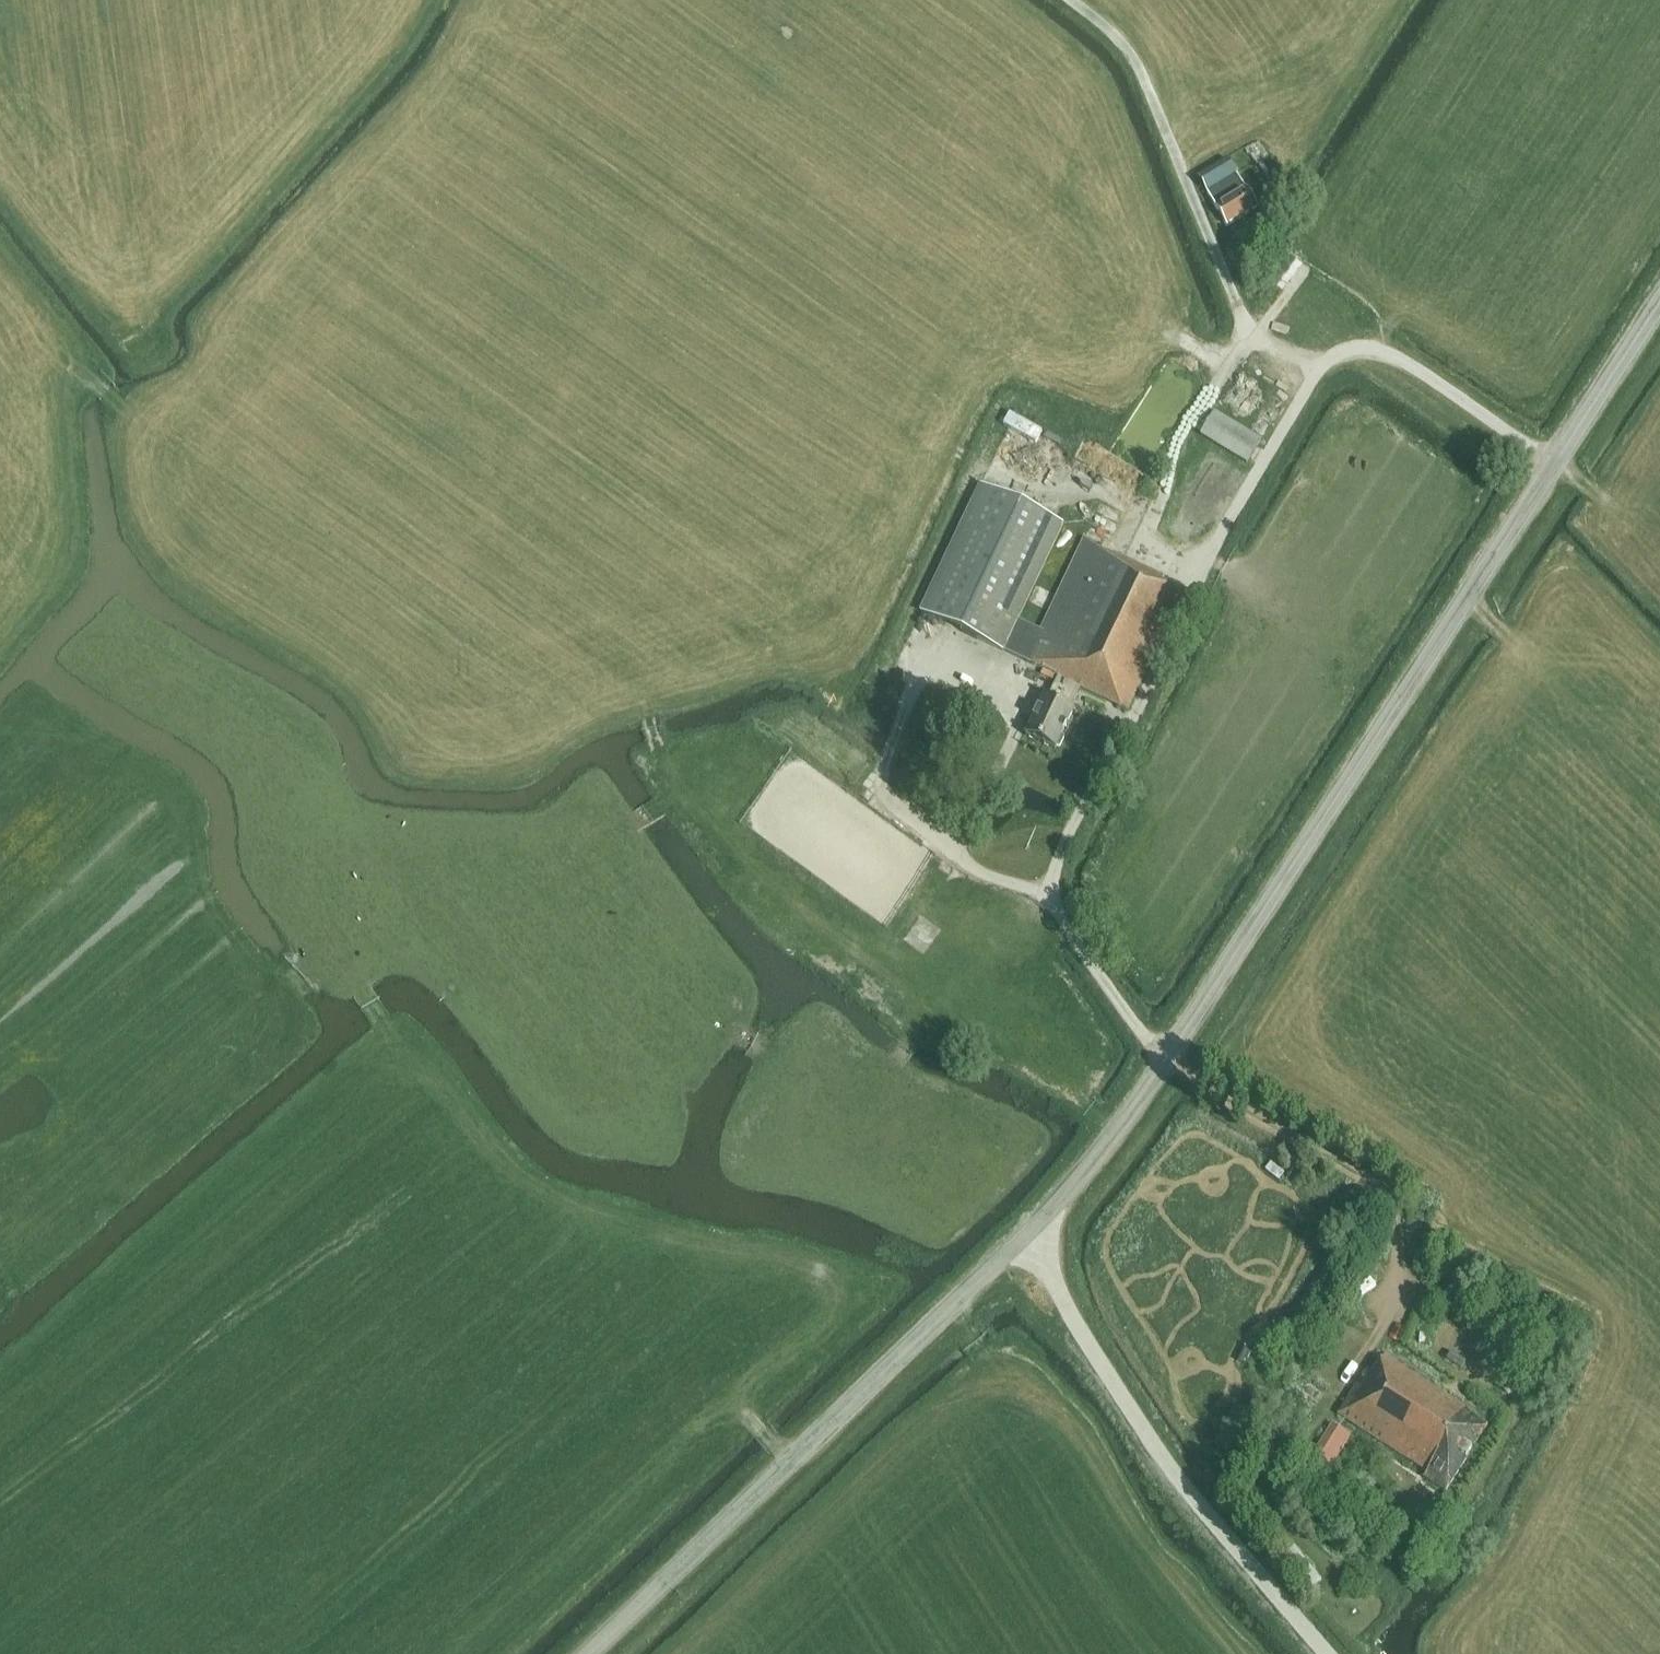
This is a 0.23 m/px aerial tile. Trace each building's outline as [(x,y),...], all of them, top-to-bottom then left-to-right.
[(1226,159),(1197,177),(1227,225),(1256,207),(1226,159)] [(1247,465),(1262,441),(1214,412),(1200,435),(1247,465)] [(1064,524),(979,484),(918,612),(1057,677),(1047,698),(1044,696),(1025,736),(1055,750),(1074,710),(1071,709),(1080,688),(1127,710),(1182,591),(1161,582),(1163,577),(1110,553),(1108,557),(1098,552),(1107,532),(1115,535),(1125,513),(1099,500),(1081,538),(1084,539),(1083,540),(1081,539),(1039,629),(1018,620),(1064,524)] [(1445,1489),(1487,1425),(1469,1413),(1470,1411),(1383,1354),(1371,1373),(1367,1370),(1337,1413),(1427,1470),(1423,1475),(1445,1489)] [(1330,1466),(1350,1439),(1331,1425),(1310,1453),(1330,1466)] [(1267,1468),(1277,1455),(1268,1447),(1258,1460),(1267,1468)] [(1320,1582),(1292,1547),(1282,1555),(1309,1590),(1320,1582)]
